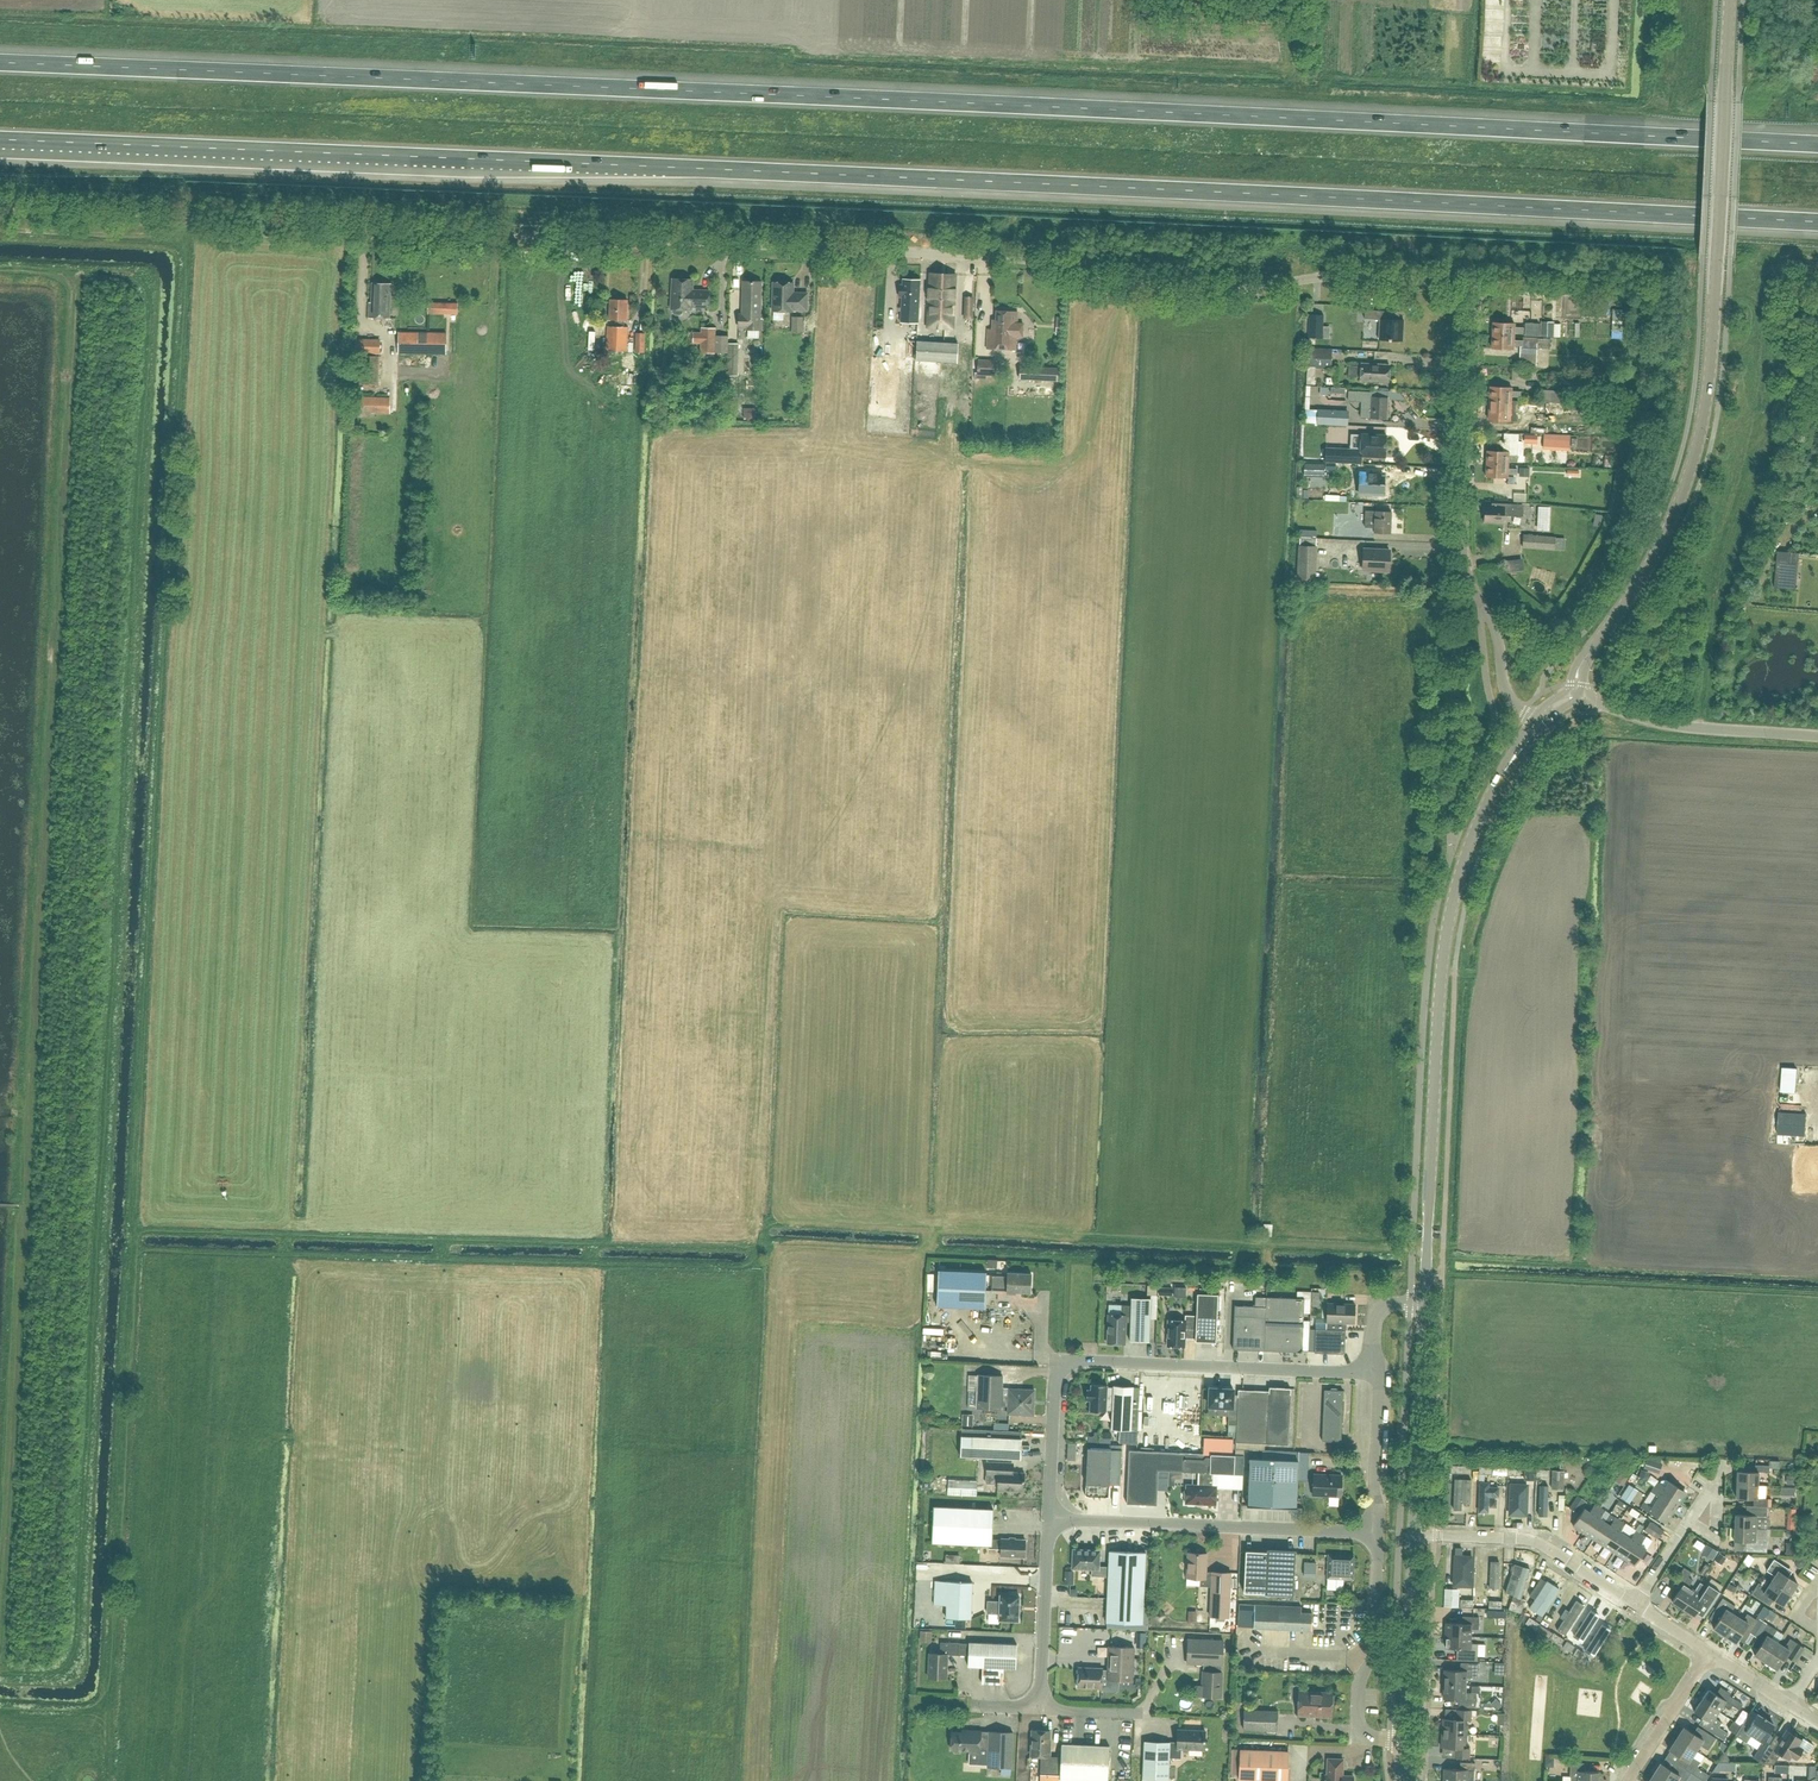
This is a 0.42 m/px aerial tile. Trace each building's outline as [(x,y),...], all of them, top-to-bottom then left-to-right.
[(652,86),(652,75),(628,76),(629,86),(652,86)] [(920,292),(920,285),(920,280),(902,279),(902,285),(899,285),(898,298),(901,298),(901,323),(918,323),(919,300),(928,300),(927,324),(954,325),(956,275),(929,274),(929,292),(920,292)] [(672,290),(671,309),(673,309),(673,311),(674,313),(675,314),(679,314),(681,313),(682,312),(682,310),(691,310),(691,308),(708,308),(709,292),(692,291),(693,280),(675,279),(674,290),(672,290)] [(739,328),(748,328),(748,337),(759,338),(759,328),(762,328),(763,313),(760,313),(761,291),(761,282),(743,281),(742,314),(739,314),(739,328)] [(773,282),(772,310),(807,311),(807,293),(793,293),(793,282),(773,282)] [(390,297),(391,285),(373,285),(373,297),(370,297),(369,319),(393,320),(394,297),(390,297)] [(1544,322),(1545,297),(1534,296),(1533,322),(1544,322)] [(964,297),(963,319),(973,319),(973,297),(964,297)] [(609,320),(615,320),(615,327),(607,326),(606,351),(627,352),(628,328),(624,327),(624,320),(627,320),(628,300),(610,299),(609,320)] [(457,314),(457,304),(429,303),(428,313),(457,314)] [(1379,340),(1402,341),(1403,320),(1399,320),(1392,319),(1392,311),(1365,310),(1364,319),(1380,319),(1379,340)] [(1024,323),(1018,323),(1018,312),(996,311),(995,329),(988,329),(986,348),(1016,350),(1017,337),(1023,337),(1024,323)] [(802,316),(792,316),(791,332),(801,333),(802,316)] [(1612,316),(1611,328),(1619,328),(1620,316),(1612,316)] [(1523,333),(1524,327),(1515,327),(1515,323),(1493,322),(1492,335),(1514,336),(1514,332),(1523,333)] [(1539,336),(1539,323),(1525,322),(1525,335),(1539,336)] [(714,354),(715,330),(702,329),(701,334),(694,334),(694,344),(701,344),(701,353),(714,354)] [(447,332),(398,331),(398,352),(446,353),(447,332)] [(635,352),(644,353),(645,334),(636,333),(635,352)] [(728,335),(716,335),(715,352),(728,353),(728,335)] [(1514,339),(1514,336),(1492,335),(1492,348),(1514,349),(1514,346),(1523,346),(1523,340),(1514,339)] [(1520,357),(1536,357),(1537,338),(1522,337),(1522,339),(1523,339),(1523,346),(1520,346),(1520,357)] [(356,339),(355,354),(381,355),(381,340),(356,339)] [(895,339),(894,359),(957,363),(958,343),(895,339)] [(728,343),(727,376),(738,376),(739,344),(728,343)] [(1308,348),(1307,362),(1331,364),(1332,349),(1308,348)] [(362,385),(379,385),(380,356),(363,356),(362,385)] [(977,360),(977,375),(995,375),(996,361),(977,360)] [(1388,382),(1389,364),(1361,363),(1360,381),(1388,382)] [(1019,379),(1057,381),(1058,367),(1020,365),(1019,379)] [(1489,399),(1511,400),(1511,396),(1520,397),(1521,391),(1512,390),(1512,387),(1490,386),(1489,399)] [(1563,386),(1562,404),(1571,404),(1572,386),(1563,386)] [(1562,402),(1562,390),(1541,389),(1540,401),(1562,402)] [(1381,421),(1381,419),(1386,419),(1388,398),(1388,390),(1371,390),(1371,397),(1368,397),(1369,392),(1354,391),(1349,391),(1348,401),(1354,402),(1361,402),(1360,418),(1370,418),(1370,421),(1381,421)] [(360,412),(388,413),(389,399),(360,398),(360,412)] [(1511,400),(1489,399),(1489,412),(1511,413),(1511,409),(1520,410),(1520,404),(1511,404),(1511,400)] [(1306,408),(1306,421),(1317,421),(1317,408),(1306,408)] [(1318,411),(1317,425),(1347,426),(1347,412),(1318,411)] [(1546,423),(1530,422),(1529,431),(1545,432),(1546,423)] [(1518,442),(1518,433),(1503,433),(1503,442),(1518,442)] [(1325,448),(1325,462),(1360,463),(1361,456),(1385,457),(1386,435),(1361,434),(1360,450),(1325,448)] [(1537,435),(1524,434),(1524,443),(1537,443),(1537,435)] [(1486,464),(1508,465),(1508,461),(1523,461),(1523,455),(1518,455),(1518,450),(1513,450),(1513,455),(1509,455),(1509,451),(1487,450),(1486,464)] [(1613,455),(1604,454),(1604,467),(1612,468),(1613,455)] [(1508,465),(1486,464),(1486,477),(1508,478),(1508,474),(1517,475),(1517,468),(1508,468),(1508,465)] [(1383,495),(1384,473),(1381,473),(1381,467),(1372,467),(1371,473),(1360,472),(1359,493),(1383,495)] [(1530,467),(1520,467),(1519,475),(1529,475),(1530,467)] [(1516,502),(1529,502),(1529,493),(1517,493),(1516,502)] [(1504,506),(1484,505),(1483,521),(1504,522),(1504,506)] [(1375,521),(1374,532),(1391,533),(1392,512),(1375,511),(1375,512),(1366,511),(1365,520),(1375,521)] [(1342,537),(1357,537),(1357,528),(1342,528),(1342,537)] [(1555,536),(1523,534),(1523,546),(1555,548),(1555,536)] [(1297,579),(1314,579),(1316,538),(1300,537),(1297,579)] [(1390,550),(1373,549),(1363,548),(1362,570),(1389,571),(1390,550)] [(1779,1113),(1777,1134),(1806,1135),(1807,1114),(1779,1113)] [(985,1308),(987,1274),(987,1272),(938,1270),(937,1306),(985,1308)] [(1008,1275),(992,1274),(991,1290),(1007,1291),(1007,1293),(1015,1293),(1016,1291),(1031,1292),(1031,1274),(1008,1273),(1008,1275)] [(1157,1285),(1150,1285),(1147,1285),(1147,1294),(1157,1295),(1157,1285)] [(1197,1293),(1196,1315),(1185,1315),(1185,1320),(1168,1320),(1167,1346),(1185,1347),(1185,1336),(1195,1336),(1195,1341),(1216,1342),(1218,1294),(1197,1293)] [(1233,1349),(1302,1352),(1304,1299),(1266,1297),(1266,1308),(1255,1308),(1255,1306),(1234,1305),(1233,1349)] [(1126,1316),(1131,1316),(1130,1341),(1149,1342),(1151,1298),(1131,1298),(1131,1305),(1122,1305),(1121,1315),(1108,1315),(1107,1343),(1125,1344),(1126,1316)] [(1327,1303),(1326,1329),(1345,1330),(1346,1323),(1354,1323),(1355,1304),(1327,1303)] [(1326,1329),(1315,1329),(1315,1353),(1345,1354),(1345,1330),(1326,1329)] [(939,1348),(939,1356),(957,1356),(957,1348),(939,1348)] [(979,1374),(977,1407),(1001,1409),(1001,1405),(1008,1405),(1008,1414),(1033,1415),(1034,1390),(1009,1388),(1009,1396),(1002,1396),(1003,1375),(979,1374)] [(1090,1400),(1090,1411),(1106,1412),(1106,1410),(1112,1410),(1111,1429),(1131,1430),(1133,1386),(1113,1385),(1113,1387),(1107,1387),(1107,1385),(1091,1384),(1091,1390),(1087,1390),(1086,1400),(1090,1400)] [(1197,1398),(1190,1398),(1190,1411),(1188,1411),(1188,1438),(1199,1438),(1199,1385),(1197,1385),(1197,1398)] [(1228,1424),(1237,1425),(1236,1442),(1288,1444),(1291,1388),(1269,1387),(1269,1391),(1238,1389),(1238,1394),(1233,1394),(1234,1389),(1210,1388),(1209,1406),(1229,1407),(1228,1424)] [(1343,1390),(1324,1389),(1322,1441),(1341,1441),(1343,1390)] [(1111,1443),(1111,1432),(1099,1432),(1098,1442),(1111,1443)] [(1022,1438),(973,1436),(962,1436),(961,1456),(1021,1458),(1022,1438)] [(1109,1497),(1111,1458),(1121,1458),(1122,1446),(1112,1445),(1111,1449),(1088,1448),(1086,1496),(1109,1497)] [(1235,1455),(1183,1452),(1129,1450),(1127,1503),(1157,1505),(1158,1470),(1201,1472),(1201,1479),(1199,1479),(1198,1484),(1186,1484),(1186,1489),(1185,1489),(1184,1491),(1183,1496),(1185,1498),(1186,1498),(1185,1503),(1196,1503),(1197,1502),(1202,1503),(1202,1504),(1216,1504),(1217,1485),(1213,1485),(1213,1480),(1211,1480),(1211,1473),(1235,1474),(1235,1455)] [(1273,1459),(1298,1460),(1298,1452),(1274,1451),(1273,1459)] [(1298,1460),(1273,1459),(1250,1458),(1248,1505),(1247,1505),(1247,1506),(1297,1508),(1296,1508),(1298,1460)] [(1644,1467),(1658,1472),(1661,1464),(1647,1459),(1644,1467)] [(1024,1482),(1025,1472),(1008,1472),(1009,1462),(987,1461),(986,1483),(998,1483),(998,1490),(1022,1491),(1023,1482),(1024,1482)] [(1736,1484),(1758,1485),(1759,1472),(1769,1473),(1769,1465),(1755,1465),(1755,1472),(1737,1471),(1736,1484)] [(1535,1469),(1524,1469),(1524,1476),(1524,1480),(1534,1480),(1535,1469)] [(1564,1470),(1552,1470),(1551,1489),(1564,1489),(1564,1470)] [(1342,1475),(1314,1474),(1313,1495),(1332,1496),(1332,1494),(1338,1494),(1338,1496),(1341,1496),(1342,1475)] [(947,1494),(976,1496),(977,1481),(948,1479),(947,1494)] [(1454,1480),(1453,1512),(1461,1513),(1462,1504),(1469,1504),(1470,1480),(1454,1480)] [(1654,1486),(1679,1502),(1686,1492),(1668,1480),(1665,1486),(1657,1481),(1654,1486)] [(1478,1482),(1478,1513),(1488,1513),(1489,1482),(1478,1482)] [(1509,1484),(1508,1516),(1527,1517),(1528,1485),(1509,1484)] [(1629,1484),(1625,1490),(1620,1498),(1628,1503),(1637,1490),(1629,1484)] [(1758,1485),(1736,1484),(1736,1498),(1753,1498),(1753,1506),(1768,1506),(1768,1498),(1757,1498),(1758,1485)] [(1679,1502),(1654,1486),(1651,1491),(1658,1496),(1655,1501),(1673,1513),(1679,1502)] [(1539,1487),(1538,1516),(1546,1516),(1547,1487),(1539,1487)] [(1577,1495),(1570,1507),(1577,1512),(1585,1500),(1577,1495)] [(1673,1513),(1655,1501),(1652,1506),(1644,1501),(1641,1507),(1666,1523),(1673,1513)] [(1599,1507),(1594,1504),(1589,1511),(1584,1508),(1573,1525),(1583,1532),(1599,1507)] [(1001,1539),(992,1539),(993,1509),(934,1506),(932,1542),(990,1545),(989,1548),(1001,1549),(1001,1556),(1024,1557),(1025,1539),(1002,1538),(1001,1539)] [(1753,1506),(1753,1515),(1735,1514),(1734,1527),(1763,1529),(1763,1528),(1766,1528),(1769,1525),(1769,1519),(1767,1516),(1767,1507),(1753,1506)] [(1593,1539),(1605,1521),(1600,1518),(1605,1511),(1599,1507),(1583,1532),(1593,1539)] [(1788,1508),(1787,1528),(1795,1528),(1795,1508),(1788,1508)] [(1610,1524),(1605,1521),(1593,1539),(1603,1546),(1620,1520),(1615,1517),(1610,1524)] [(1614,1552),(1625,1534),(1620,1531),(1625,1524),(1620,1520),(1603,1546),(1614,1552)] [(1663,1529),(1650,1520),(1644,1529),(1657,1538),(1663,1529)] [(1734,1540),(1745,1541),(1744,1550),(1766,1551),(1767,1542),(1762,1537),(1763,1529),(1734,1527),(1734,1540)] [(1817,1539),(1817,1531),(1817,1532),(1814,1527),(1809,1530),(1811,1534),(1810,1535),(1814,1542),(1817,1539)] [(1624,1559),(1640,1533),(1635,1530),(1630,1538),(1625,1534),(1614,1552),(1624,1559)] [(1686,1544),(1695,1549),(1702,1536),(1693,1531),(1686,1544)] [(1640,1533),(1624,1559),(1634,1566),(1646,1548),(1641,1544),(1646,1537),(1640,1533)] [(1796,1542),(1786,1542),(1786,1555),(1796,1555),(1796,1542)] [(1244,1592),(1265,1593),(1293,1594),(1295,1550),(1267,1548),(1267,1551),(1246,1550),(1244,1592)] [(1102,1576),(1103,1566),(1099,1566),(1100,1550),(1073,1549),(1072,1568),(1091,1569),(1091,1576),(1102,1576)] [(1108,1566),(1103,1566),(1102,1576),(1108,1576),(1106,1623),(1142,1624),(1146,1552),(1109,1550),(1108,1566)] [(1744,1558),(1750,1564),(1756,1558),(1750,1551),(1744,1558)] [(1206,1575),(1207,1553),(1188,1552),(1187,1577),(1201,1578),(1201,1585),(1211,1586),(1210,1616),(1229,1617),(1231,1572),(1212,1571),(1212,1575),(1206,1575)] [(1328,1554),(1327,1578),(1327,1586),(1343,1587),(1344,1582),(1353,1582),(1354,1555),(1328,1554)] [(1472,1556),(1452,1555),(1451,1587),(1471,1588),(1472,1556)] [(1775,1575),(1771,1581),(1790,1594),(1798,1582),(1784,1574),(1788,1568),(1773,1559),(1766,1570),(1775,1575)] [(1304,1562),(1303,1573),(1307,1573),(1307,1578),(1315,1579),(1316,1563),(1304,1562)] [(1490,1562),(1489,1597),(1497,1597),(1498,1563),(1490,1562)] [(1514,1564),(1505,1595),(1520,1599),(1529,1569),(1514,1564)] [(1672,1601),(1683,1608),(1695,1590),(1694,1590),(1688,1586),(1693,1580),(1688,1577),(1691,1572),(1684,1567),(1674,1583),(1681,1587),(1672,1601)] [(973,1582),(948,1581),(934,1580),(933,1605),(947,1605),(946,1617),(971,1618),(973,1582)] [(1541,1620),(1561,1590),(1546,1580),(1526,1611),(1541,1620)] [(1783,1605),(1790,1594),(1771,1581),(1767,1587),(1759,1582),(1751,1593),(1765,1602),(1769,1596),(1783,1605)] [(1696,1612),(1704,1617),(1720,1592),(1706,1583),(1704,1587),(1698,1584),(1694,1590),(1695,1590),(1683,1608),(1694,1615),(1696,1612)] [(1456,1589),(1449,1589),(1445,1588),(1444,1605),(1455,1606),(1456,1590),(1456,1589)] [(988,1601),(987,1613),(999,1613),(999,1620),(1018,1620),(1019,1595),(1017,1595),(1015,1593),(1010,1593),(1008,1595),(1000,1594),(1000,1601),(988,1601)] [(1724,1635),(1737,1616),(1731,1612),(1735,1606),(1722,1597),(1714,1609),(1722,1614),(1713,1628),(1724,1635)] [(1471,1600),(1460,1599),(1459,1607),(1473,1607),(1473,1600),(1471,1600)] [(1556,1630),(1565,1636),(1585,1606),(1576,1600),(1556,1630)] [(1511,1602),(1508,1609),(1521,1613),(1523,1606),(1520,1605),(1511,1602)] [(1254,1604),(1253,1627),(1312,1630),(1312,1612),(1301,1612),(1302,1606),(1254,1604)] [(1586,1633),(1579,1643),(1585,1647),(1604,1618),(1591,1610),(1579,1629),(1586,1633)] [(1090,1622),(1098,1621),(1098,1613),(1090,1614),(1090,1622)] [(1743,1620),(1737,1616),(1724,1635),(1736,1642),(1745,1629),(1750,1632),(1758,1620),(1747,1613),(1743,1620)] [(1471,1637),(1472,1628),(1479,1629),(1479,1617),(1462,1616),(1462,1623),(1445,1623),(1445,1624),(1447,1625),(1446,1635),(1444,1635),(1471,1637)] [(1525,1623),(1536,1630),(1540,1624),(1538,1623),(1529,1617),(1525,1623)] [(1625,1621),(1624,1620),(1620,1618),(1617,1623),(1622,1626),(1625,1621)] [(1751,1633),(1754,1635),(1763,1620),(1760,1619),(1751,1633)] [(1754,1654),(1765,1661),(1778,1642),(1772,1638),(1777,1630),(1763,1620),(1754,1635),(1763,1640),(1754,1654)] [(1562,1638),(1553,1632),(1549,1639),(1560,1646),(1564,1639),(1562,1638)] [(1471,1642),(1471,1637),(1444,1635),(1444,1636),(1446,1636),(1446,1648),(1461,1649),(1460,1660),(1477,1661),(1478,1643),(1471,1642)] [(1784,1646),(1778,1642),(1765,1661),(1777,1669),(1786,1654),(1788,1656),(1788,1657),(1794,1661),(1804,1647),(1790,1638),(1784,1646)] [(1205,1664),(1205,1671),(1203,1671),(1202,1696),(1221,1697),(1222,1671),(1221,1671),(1222,1664),(1223,1641),(1188,1639),(1187,1663),(1205,1664)] [(940,1653),(929,1653),(928,1677),(946,1678),(947,1654),(958,1655),(958,1642),(940,1642),(940,1653)] [(968,1666),(982,1667),(982,1679),(1003,1680),(1004,1667),(1016,1668),(1017,1644),(969,1642),(968,1666)] [(1102,1668),(1079,1667),(1078,1686),(1102,1687),(1102,1678),(1107,1679),(1133,1681),(1134,1647),(1109,1646),(1108,1669),(1102,1669),(1102,1668)] [(1573,1654),(1580,1659),(1584,1652),(1577,1648),(1573,1654)] [(1254,1662),(1253,1651),(1242,1652),(1243,1663),(1254,1662)] [(1444,1684),(1466,1685),(1466,1678),(1477,1678),(1478,1663),(1461,1663),(1460,1671),(1444,1670),(1444,1684)] [(1466,1685),(1444,1684),(1443,1698),(1459,1699),(1458,1707),(1476,1708),(1476,1693),(1465,1692),(1466,1685)] [(1730,1709),(1732,1705),(1739,1710),(1743,1704),(1729,1695),(1726,1700),(1708,1689),(1701,1700),(1719,1711),(1723,1705),(1730,1709)] [(1299,1691),(1298,1715),(1312,1715),(1312,1711),(1331,1712),(1332,1692),(1299,1691)] [(1719,1711),(1701,1700),(1694,1711),(1708,1720),(1704,1727),(1724,1740),(1728,1733),(1718,1727),(1721,1722),(1715,1718),(1719,1711)] [(1278,1711),(1244,1709),(1243,1729),(1277,1731),(1278,1711)] [(1442,1719),(1441,1733),(1468,1734),(1468,1724),(1466,1724),(1466,1720),(1471,1720),(1471,1710),(1456,1709),(1455,1719),(1442,1719)] [(1748,1728),(1742,1724),(1735,1735),(1746,1742),(1751,1735),(1762,1742),(1773,1724),(1772,1723),(1771,1724),(1765,1720),(1766,1718),(1765,1717),(1764,1718),(1757,1714),(1748,1728)] [(1676,1738),(1696,1751),(1700,1744),(1708,1750),(1716,1738),(1702,1729),(1697,1735),(1684,1727),(1676,1738)] [(1031,1756),(1041,1756),(1040,1774),(1060,1775),(1060,1779),(1093,1780),(1108,1780),(1110,1745),(1061,1743),(1061,1756),(1060,1756),(1060,1759),(1050,1759),(1050,1745),(1049,1745),(1050,1730),(1032,1729),(1031,1756)] [(1144,1741),(1143,1778),(1168,1779),(1169,1757),(1180,1757),(1181,1748),(1204,1749),(1205,1730),(1178,1729),(1177,1742),(1169,1742),(1144,1741)] [(1769,1744),(1759,1761),(1757,1763),(1774,1764),(1781,1754),(1789,1759),(1791,1757),(1796,1760),(1803,1749),(1798,1745),(1802,1739),(1787,1729),(1774,1749),(1769,1746),(1771,1742),(1771,1741),(1769,1744)] [(967,1732),(952,1732),(951,1749),(953,1749),(955,1751),(959,1752),(961,1749),(969,1750),(969,1752),(980,1753),(980,1749),(988,1749),(987,1767),(1011,1768),(1013,1732),(989,1731),(989,1735),(981,1735),(981,1731),(967,1730),(967,1732)] [(1468,1742),(1468,1734),(1441,1733),(1441,1747),(1454,1748),(1454,1758),(1469,1758),(1470,1748),(1465,1748),(1466,1742),(1468,1742)] [(1699,1778),(1703,1780),(1704,1780),(1708,1774),(1697,1767),(1701,1762),(1692,1756),(1696,1751),(1676,1738),(1669,1749),(1683,1758),(1678,1765),(1699,1778)] [(1759,1761),(1769,1744),(1764,1741),(1762,1744),(1761,1743),(1752,1757),(1759,1761)] [(1239,1779),(1279,1780),(1287,1780),(1288,1751),(1240,1749),(1239,1779)] [(1325,1780),(1353,1780),(1353,1776),(1341,1775),(1341,1771),(1343,1771),(1343,1759),(1328,1758),(1327,1775),(1326,1774),(1325,1780)] [(1498,1780),(1498,1768),(1492,1768),(1492,1759),(1479,1759),(1479,1780),(1498,1780)] [(1475,1763),(1460,1762),(1460,1769),(1444,1768),(1443,1780),(1474,1780),(1475,1763)] [(1598,1771),(1585,1771),(1585,1762),(1570,1762),(1570,1776),(1571,1776),(1571,1780),(1598,1780),(1598,1771)] [(1699,1778),(1678,1765),(1674,1771),(1661,1762),(1653,1774),(1664,1780),(1676,1780),(1677,1780),(1678,1780),(1685,1780),(1686,1780),(1688,1780),(1697,1780),(1699,1778)] [(1798,1768),(1798,1778),(1810,1777),(1810,1768),(1798,1768)]
